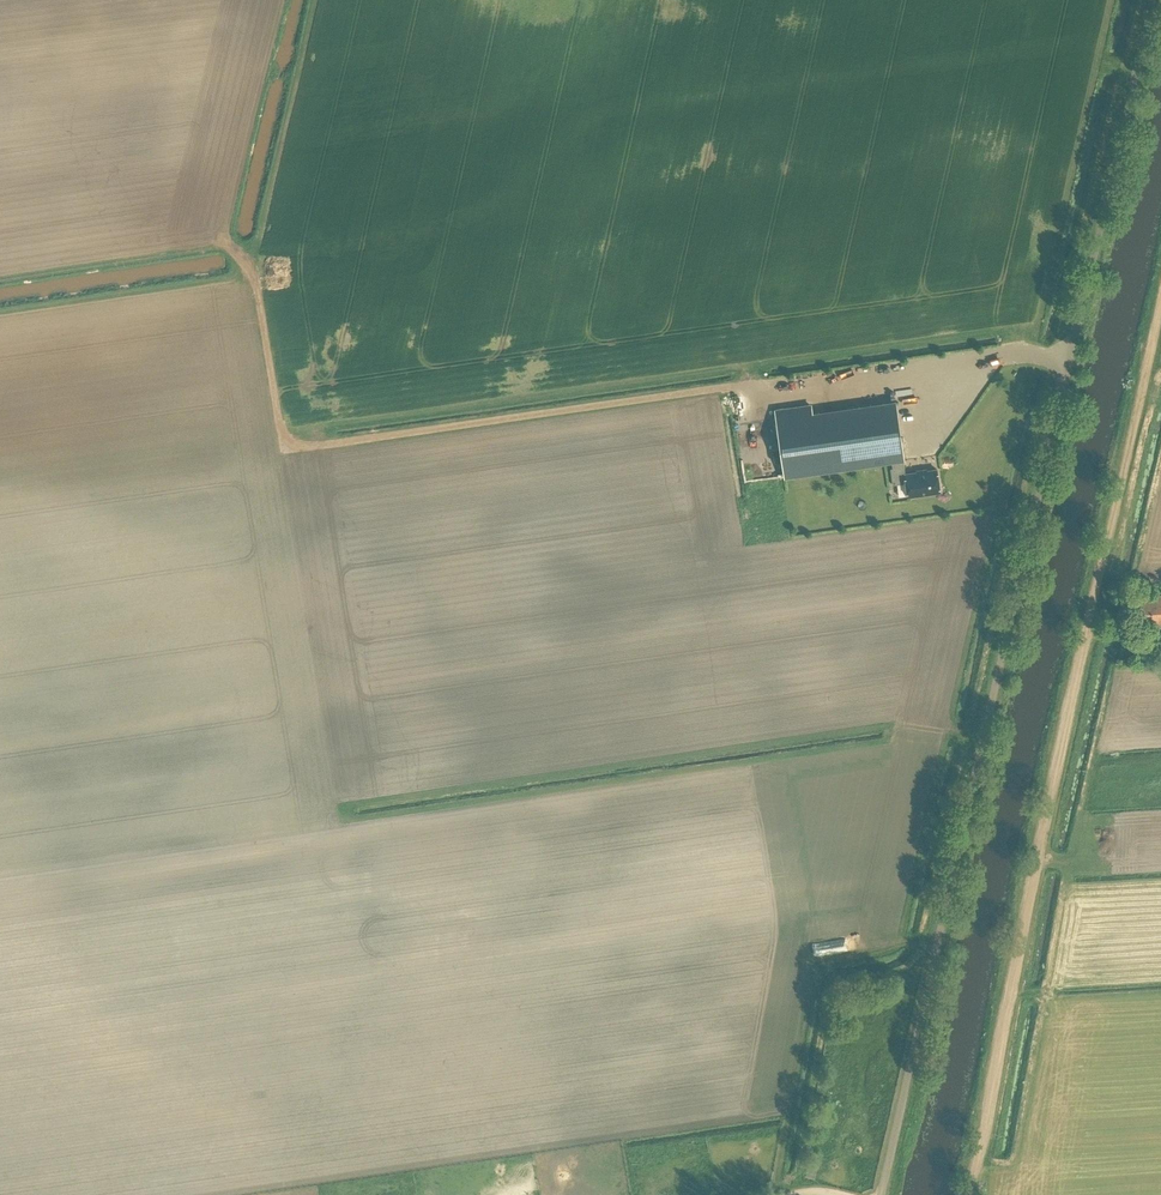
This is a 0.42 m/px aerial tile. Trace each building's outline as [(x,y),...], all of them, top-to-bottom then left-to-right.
[(784,477),(892,462),(903,460),(904,460),(896,400),(813,412),(775,417),(784,477)] [(903,460),(892,462),(892,467),(890,467),(892,484),(906,482),(908,496),(940,491),(937,469),(905,473),(903,460)] [(1160,626),(1160,598),(1153,599),(1153,600),(1146,601),(1146,602),(1139,603),(1140,623),(1144,623),(1145,627),(1160,626)]
